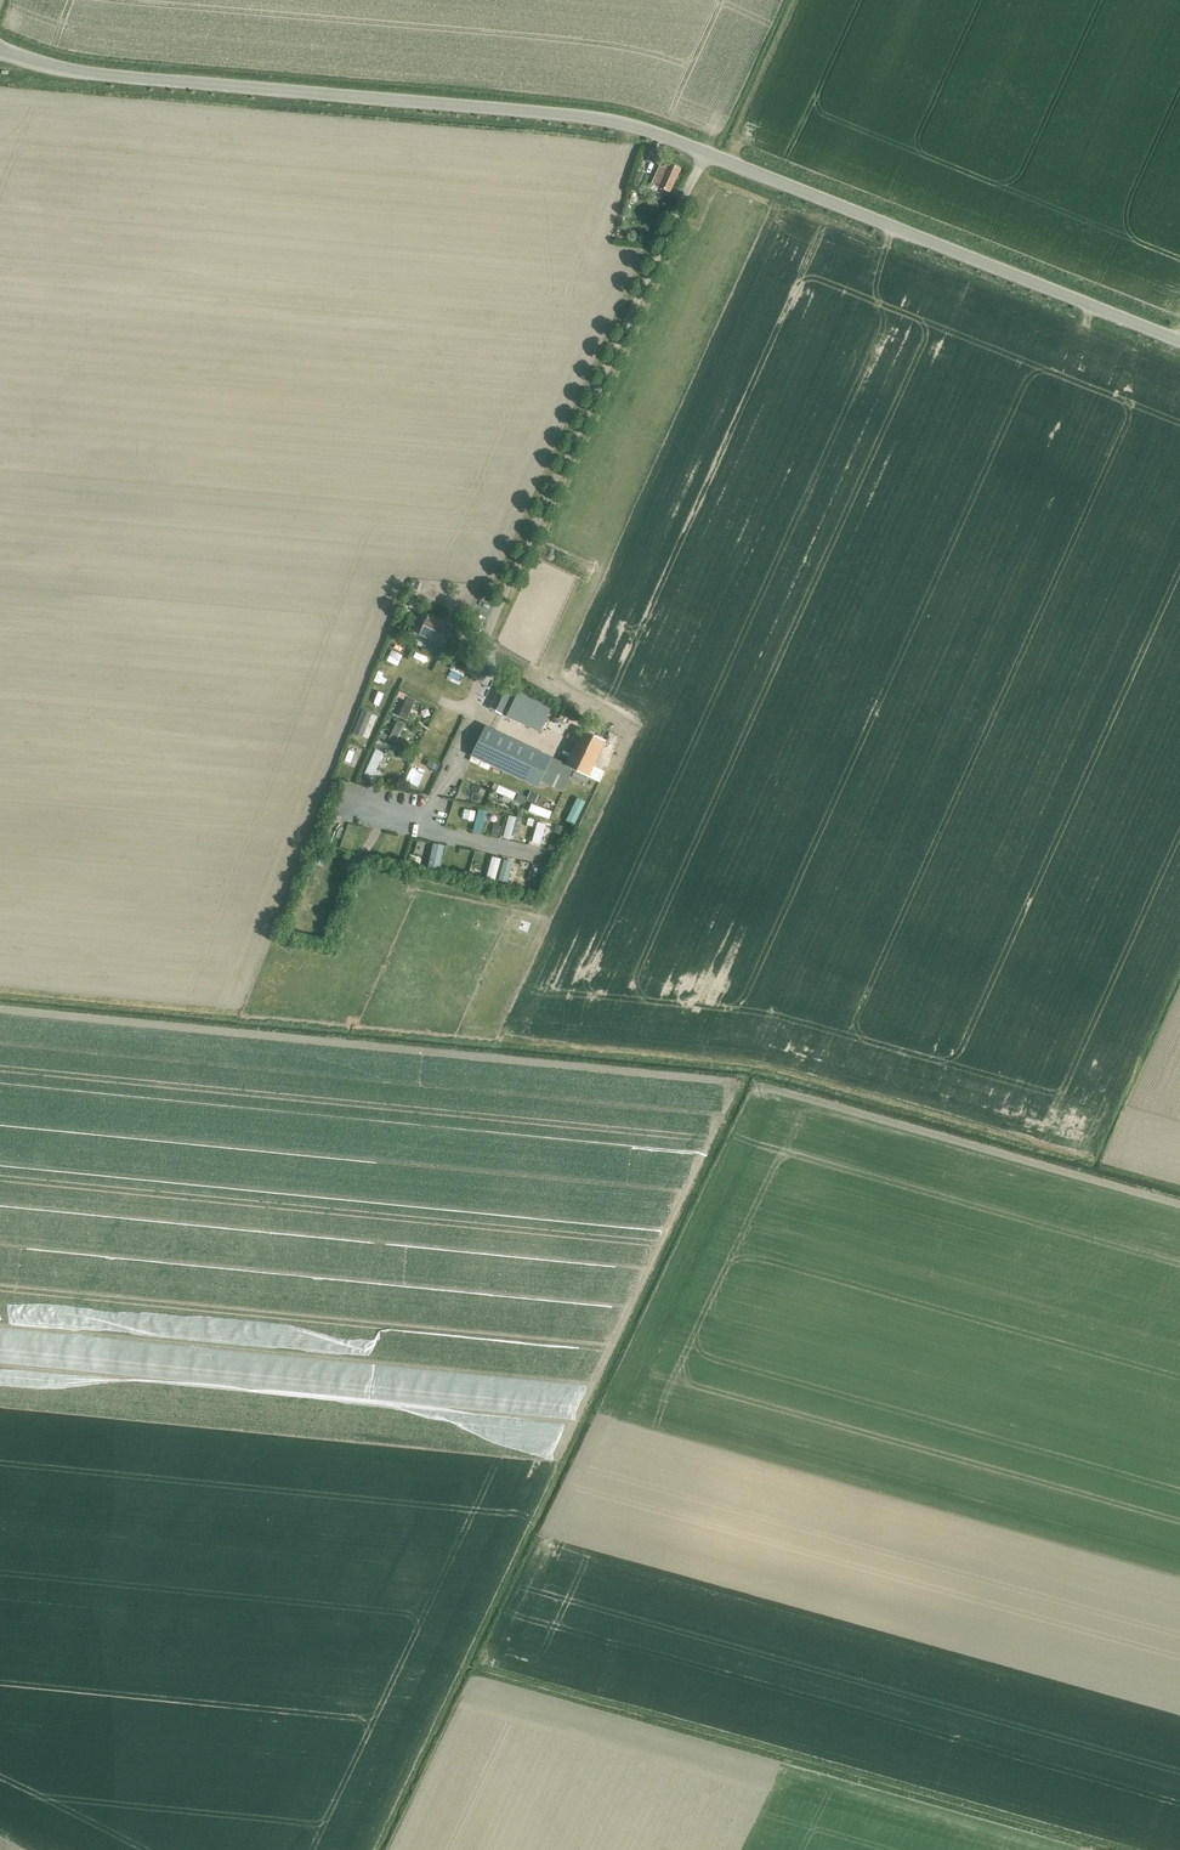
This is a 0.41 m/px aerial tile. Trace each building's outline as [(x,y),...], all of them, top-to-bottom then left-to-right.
[(658,169),(652,184),(669,192),(680,169),(670,164),(666,173),(658,169)] [(638,172),(633,186),(640,189),(646,175),(638,172)] [(420,634),(441,644),(449,626),(428,617),(420,634)] [(404,656),(408,644),(395,640),(392,653),(404,656)] [(490,709),(501,714),(513,687),(502,682),(490,709)] [(412,683),(402,705),(414,711),(425,690),(412,683)] [(515,699),(512,706),(536,715),(539,707),(515,699)] [(472,756),(538,787),(552,757),(485,726),(472,756)] [(565,766),(588,776),(605,740),(583,730),(565,766)] [(355,737),(349,753),(358,756),(363,740),(355,737)] [(370,764),(380,769),(393,745),(384,740),(370,764)] [(417,779),(428,781),(430,769),(419,766),(417,779)] [(522,791),(525,783),(500,774),(497,782),(522,791)] [(526,784),(522,792),(530,796),(534,789),(526,784)] [(519,831),(524,808),(515,806),(510,829),(519,831)] [(543,814),(542,835),(553,835),(554,814),(543,814)] [(489,863),(492,855),(479,850),(476,858),(489,863)] [(514,873),(519,852),(511,850),(506,870),(514,873)] [(502,871),(505,859),(498,858),(495,870),(502,871)] [(532,878),(535,871),(526,867),(523,875),(532,878)]
